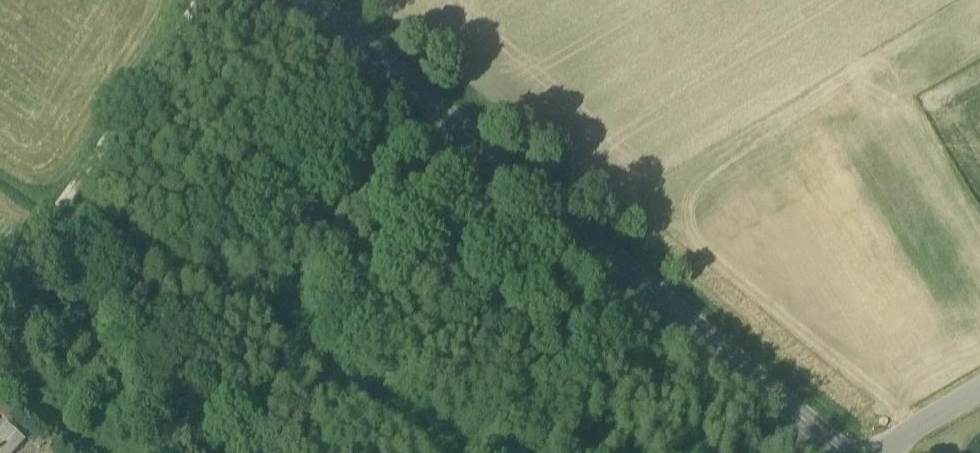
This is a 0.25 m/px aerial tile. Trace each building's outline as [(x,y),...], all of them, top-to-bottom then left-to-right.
[(4,417),(11,425),(20,416),(0,401),(0,422),(4,417)] [(23,444),(7,428),(0,435),(0,452),(14,452),(23,444)]
